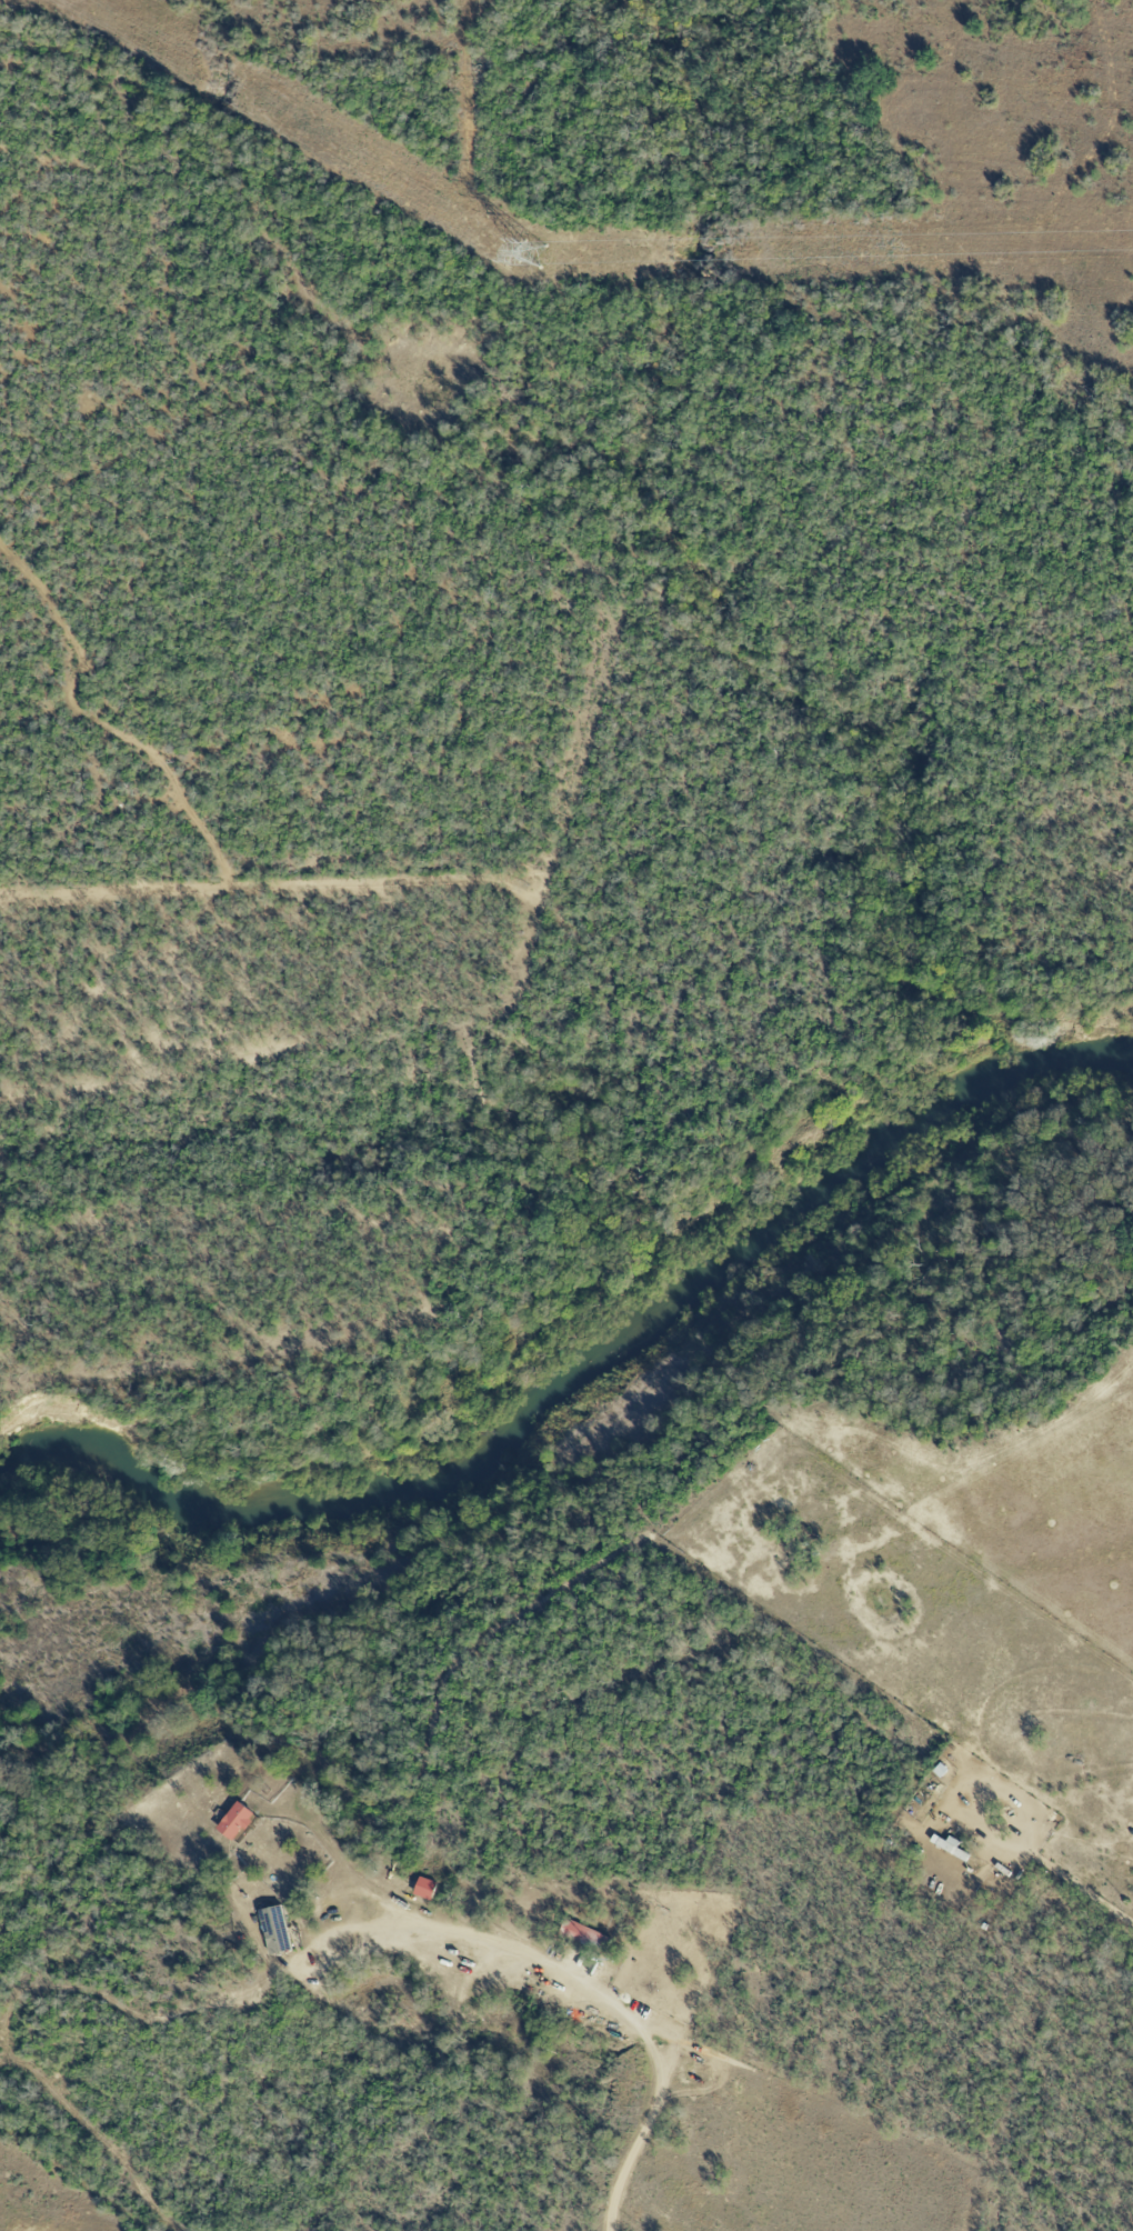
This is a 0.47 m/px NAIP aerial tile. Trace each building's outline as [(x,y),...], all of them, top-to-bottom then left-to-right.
[(255,1813),(238,1800),(216,1828),(233,1842),(255,1813)] [(437,1882),(419,1876),(413,1893),(431,1899),(437,1882)] [(291,1950),(282,1904),(258,1909),(268,1955),(291,1950)] [(611,1938),(566,1917),(559,1932),(604,1953),(611,1938)]
